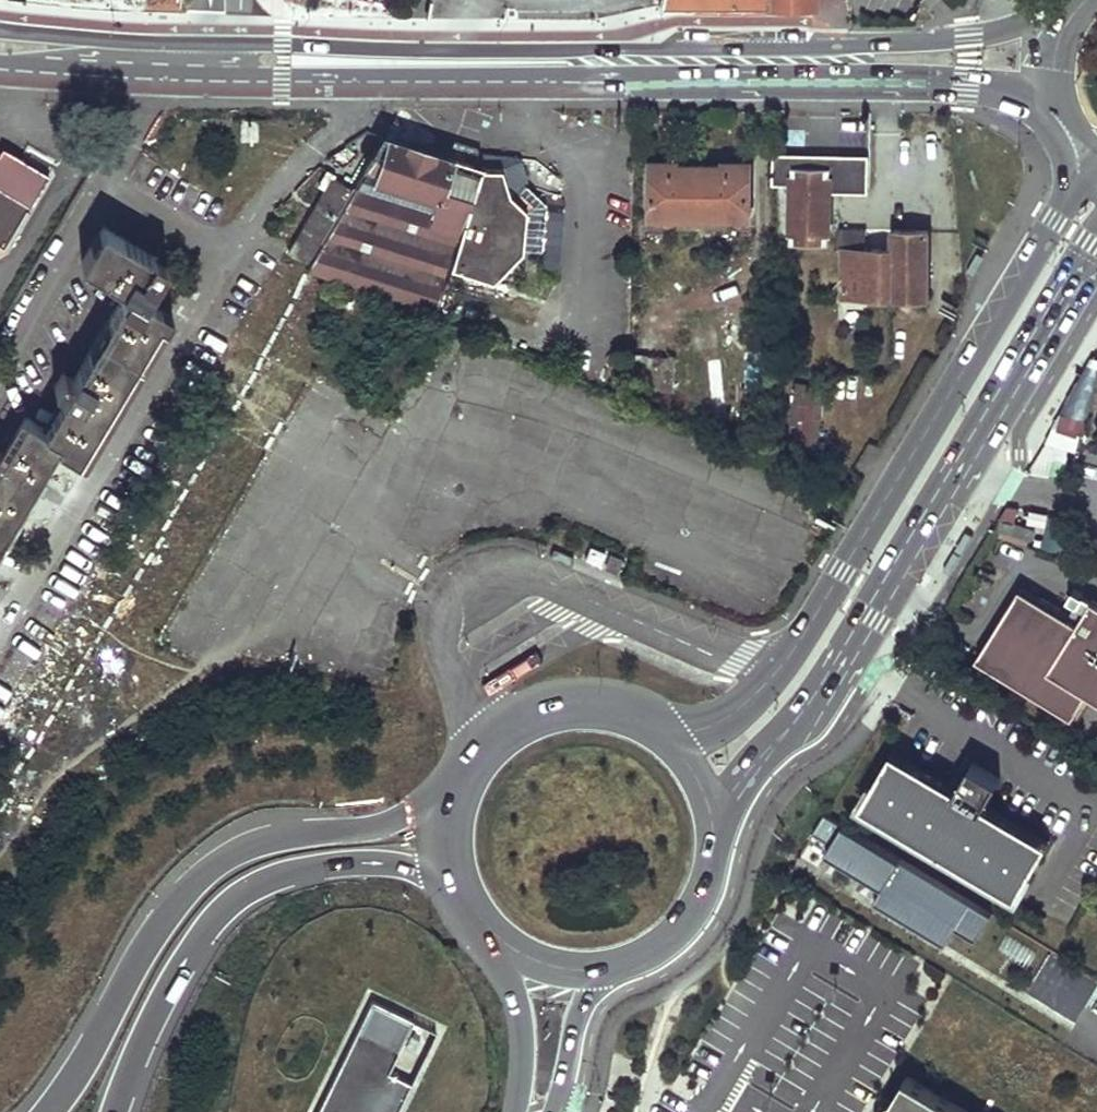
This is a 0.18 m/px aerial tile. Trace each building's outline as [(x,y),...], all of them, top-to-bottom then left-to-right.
[(146,10),(184,8),(184,0),(145,0),(146,10)] [(384,135),(353,189),(309,264),(307,267),(434,315),(450,266),(492,278),(505,266),(522,249),(526,208),(509,192),(509,191),(501,166),(480,166),(384,135)] [(4,248),(24,215),(27,217),(50,178),(3,150),(0,155),(0,246),(4,248)] [(653,164),(652,215),(751,215),(752,164),(653,164)] [(793,165),(791,241),(830,242),(832,166),(793,165)] [(327,189),(289,252),(309,264),(353,189),(334,177),(335,175),(327,171),(318,185),(327,189)] [(522,249),(505,266),(518,276),(541,253),(545,204),(524,184),(509,191),(509,192),(526,208),(522,249)] [(103,224),(81,261),(127,288),(73,379),(63,372),(54,387),(65,393),(101,415),(165,309),(145,297),(166,262),(103,224)] [(838,228),(837,249),(844,249),(844,294),(928,296),(929,230),(894,230),(894,249),(866,248),(867,229),(838,228)] [(633,354),(632,389),(675,391),(677,357),(633,354)] [(559,368),(572,374),(575,367),(562,361),(559,368)] [(796,384),(790,450),(775,448),(774,453),(789,459),(792,450),(817,452),(824,387),(796,384)] [(65,393),(44,428),(62,438),(58,444),(77,455),(101,415),(65,393)] [(58,444),(62,438),(44,428),(26,417),(4,455),(0,452),(0,540),(58,444)] [(1092,598),(1078,622),(1021,587),(977,657),(1074,716),(1088,693),(1096,698),(1096,601),(1092,598)] [(1002,778),(975,762),(958,790),(896,752),(865,803),(1018,896),(1051,841),(987,802),(1002,778)] [(825,814),(814,832),(825,839),(841,849),(846,842),(875,859),(882,848),(825,814)] [(814,832),(807,843),(818,850),(825,839),(814,832)] [(1026,993),(1074,1021),(1096,983),(1048,955),(1026,993)] [(316,1111),(397,1111),(412,1082),(388,1072),(413,1020),(371,1000),(316,1111)] [(388,1072),(412,1082),(434,1029),(413,1020),(388,1072)] [(885,1111),(967,1111),(907,1076),(885,1111)]
